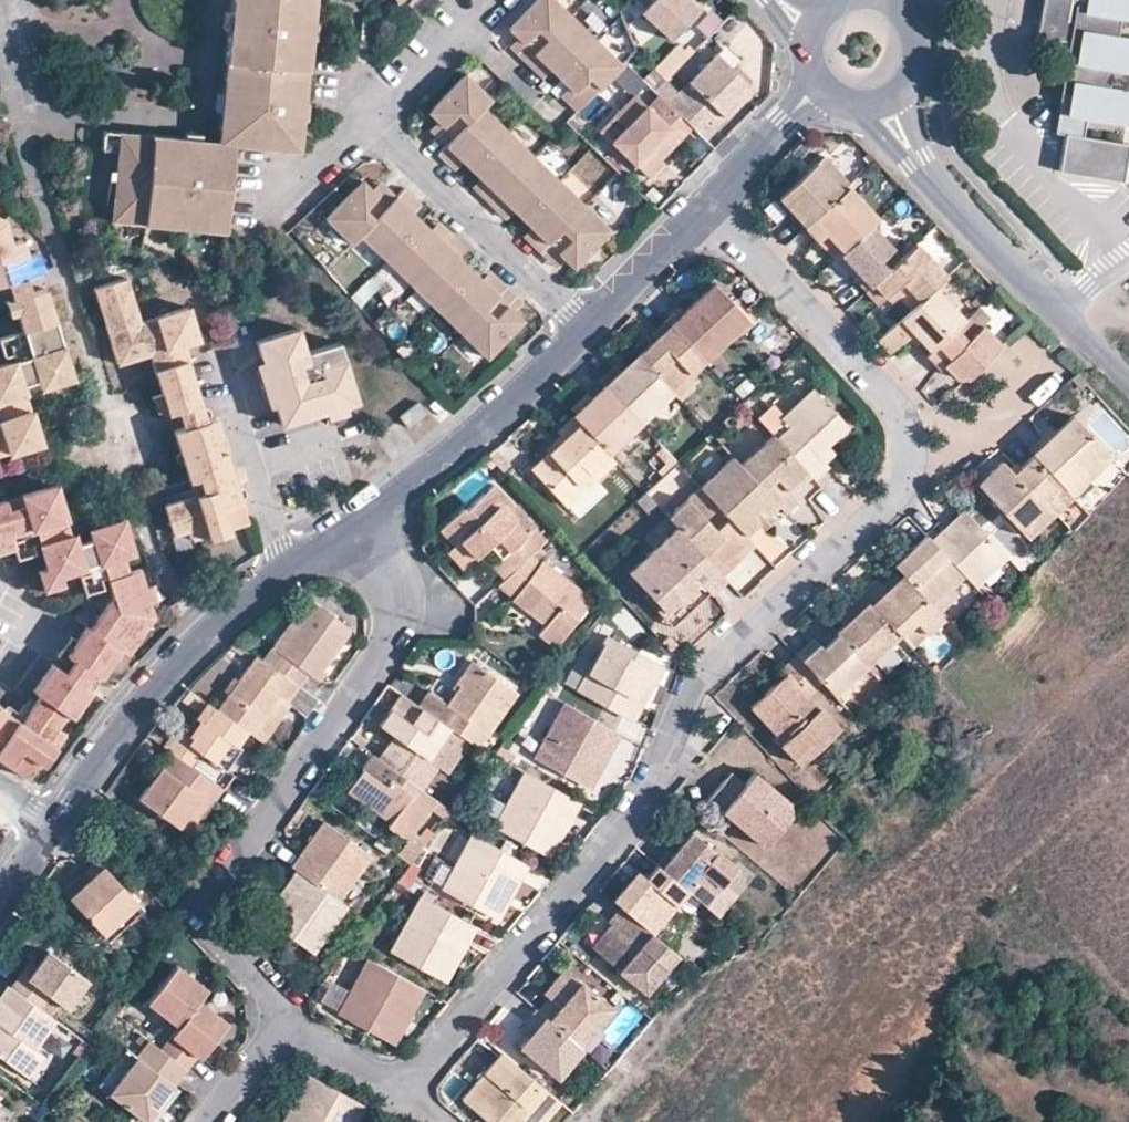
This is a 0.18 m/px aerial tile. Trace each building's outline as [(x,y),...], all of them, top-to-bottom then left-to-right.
[(247,12),(248,0),(234,0),(233,11),(247,12)] [(242,58),(239,90),(237,105),(234,142),(303,148),(316,0),(248,0),(247,12),(245,28),(242,58)] [(515,51),(525,61),(536,72),(543,64),(549,69),(557,78),(565,85),(573,93),(565,101),(576,112),(619,65),(593,39),(568,15),(552,0),(538,0),(508,32),(516,39),(521,44),(515,51)] [(641,4),(635,10),(666,38),(695,7),(687,0),(636,0),(641,4)] [(1071,42),(1055,132),(1065,134),(1058,171),(1123,182),(1128,145),(1082,136),(1085,119),(1127,126),(1128,113),(1128,89),(1112,87),(1114,70),(1128,72),(1128,37),(1120,35),(1122,19),(1128,20),(1128,0),(1044,0),(1038,36),(1071,42)] [(231,26),(245,28),(247,12),(233,11),(227,10),(226,26),(231,26)] [(229,56),(242,58),(245,28),(231,26),(229,56)] [(509,45),(515,51),(521,44),(516,39),(509,45)] [(675,49),(657,70),(668,78),(685,58),(675,49)] [(726,96),(741,81),(711,52),(661,104),(686,128),(690,131),(701,118),(710,126),(733,102),(726,96)] [(242,58),(229,56),(225,88),(239,90),(242,58)] [(540,77),(549,69),(543,64),(536,72),(540,77)] [(444,125),(436,134),(446,144),(438,152),(448,163),(457,155),(463,161),(470,168),(478,177),(486,184),(479,193),(488,202),(498,211),(506,203),(513,209),(522,218),(530,226),(537,232),(529,241),(539,251),(548,260),(557,252),(563,259),(572,268),(607,230),(583,206),(558,181),(532,157),(507,132),(481,106),(488,98),(466,77),(432,113),(437,119),(444,125)] [(747,87),(741,81),(726,96),(733,102),(747,87)] [(557,94),(565,101),(573,93),(565,85),(557,94)] [(239,90),(225,88),(219,88),(218,103),(223,104),(237,105),(239,90)] [(686,128),(661,104),(654,97),(643,110),(629,98),(596,134),(646,181),(661,166),(655,161),(686,128)] [(220,140),(234,142),(237,105),(223,104),(220,140)] [(429,127),(436,134),(444,125),(437,119),(429,127)] [(123,141),(124,132),(107,131),(105,149),(122,151),(123,141)] [(187,137),(186,148),(205,149),(206,139),(205,133),(187,131),(187,137)] [(124,132),(123,141),(157,145),(158,135),(124,132)] [(158,135),(157,145),(186,148),(187,137),(158,135)] [(206,139),(205,149),(232,152),(234,142),(220,140),(206,139)] [(123,141),(122,151),(116,211),(153,214),(190,217),(226,220),(232,152),(205,149),(186,148),(157,145),(123,141)] [(455,170),(463,161),(457,155),(448,163),(455,170)] [(804,225),(849,183),(821,155),(777,198),(804,225)] [(471,185),(479,193),(486,184),(478,177),(471,185)] [(377,182),(369,189),(376,196),(384,189),(377,182)] [(824,234),(841,251),(871,222),(878,216),(849,183),(804,225),(817,239),(824,234)] [(376,196),(369,189),(364,184),(328,223),(349,243),(356,237),(382,261),(409,286),(434,310),(459,334),(486,359),(521,320),(513,312),(505,304),(511,298),(503,289),(492,279),(486,286),(478,279),(470,272),(461,263),(454,257),(461,249),(453,241),(442,231),(435,237),(428,230),(419,222),(412,215),(405,208),(411,201),(401,190),(394,198),(384,189),(376,196)] [(418,207),(411,201),(405,208),(412,215),(418,207)] [(504,218),(513,209),(506,203),(498,211),(504,218)] [(153,223),(153,214),(116,211),(116,220),(153,223)] [(189,226),(190,217),(153,214),(153,223),(189,226)] [(225,230),(226,220),(190,217),(189,226),(225,230)] [(10,289),(27,283),(45,278),(40,261),(30,263),(25,246),(13,250),(6,223),(0,220),(0,292),(10,289)] [(841,251),(837,256),(853,274),(851,278),(863,291),(868,287),(902,255),(871,222),(841,251)] [(435,224),(428,230),(435,237),(442,231),(435,224)] [(522,234),(529,241),(537,232),(530,226),(522,234)] [(835,257),(837,256),(841,251),(824,234),(817,239),(835,257)] [(868,287),(881,299),(884,296),(892,290),(898,297),(910,309),(934,287),(945,276),(914,243),(902,255),(868,287)] [(468,255),(461,249),(454,257),(461,263),(468,255)] [(554,267),(563,259),(557,252),(548,260),(554,267)] [(485,272),(478,279),(486,286),(492,279),(485,272)] [(678,304),(664,319),(703,361),(748,318),(713,282),(683,310),(678,304)] [(150,360),(182,350),(197,345),(188,313),(141,328),(127,284),(95,293),(118,371),(150,360)] [(876,304),(881,299),(868,287),(863,291),(876,304)] [(929,351),(964,318),(934,287),(910,309),(878,339),(891,353),(912,334),(929,351)] [(891,304),(898,297),(892,290),(884,296),(891,304)] [(7,445),(10,454),(42,444),(38,430),(30,432),(26,417),(34,415),(26,393),(41,389),(43,394),(74,384),(46,296),(33,300),(16,306),(20,319),(24,332),(31,357),(18,361),(0,367),(0,447),(7,445)] [(519,305),(511,298),(505,304),(513,312),(519,305)] [(10,322),(20,319),(16,306),(7,309),(10,322)] [(975,307),(965,316),(977,328),(981,325),(987,320),(975,307)] [(977,328),(965,316),(964,318),(929,351),(925,355),(939,370),(944,366),(953,378),(963,379),(999,345),(981,325),(977,328)] [(670,391),(689,374),(703,361),(664,319),(651,333),(655,338),(637,355),(670,391)] [(16,356),(18,361),(31,357),(24,332),(17,334),(22,345),(13,348),(16,356)] [(312,420),(353,407),(358,406),(352,381),(345,357),(342,346),(307,358),(299,332),(258,345),(263,362),(279,413),(284,430),(312,420)] [(17,334),(0,339),(0,346),(5,360),(16,356),(13,348),(22,345),(17,334)] [(188,369),(182,350),(150,360),(155,377),(188,369)] [(670,391),(637,355),(605,385),(638,421),(670,391)] [(267,409),(279,413),(263,362),(255,373),(267,409)] [(188,369),(155,377),(162,399),(168,419),(178,417),(199,410),(188,369)] [(696,381),(689,374),(670,391),(678,399),(696,381)] [(589,400),(572,415),(607,451),(638,421),(605,385),(589,400)] [(818,454),(828,446),(848,427),(812,388),(784,415),(781,417),(788,425),(775,437),(811,475),(814,479),(829,466),(825,462),(818,454)] [(567,408),(572,415),(589,400),(583,394),(567,408)] [(772,402),(756,417),(772,434),(775,437),(788,425),(781,417),(784,415),(772,402)] [(402,416),(411,428),(429,414),(420,403),(402,416)] [(345,421),(353,407),(312,420),(323,429),(345,421)] [(38,430),(34,415),(26,417),(30,432),(38,430)] [(607,451),(572,415),(556,429),(563,437),(531,468),(566,504),(614,460),(607,451)] [(1080,443),(1088,436),(1069,415),(1029,452),(1031,454),(1069,495),(1087,479),(1078,469),(1092,456),(1080,443)] [(214,445),(222,442),(215,424),(204,427),(184,433),(173,436),(188,487),(199,484),(203,499),(193,502),(190,503),(185,504),(182,505),(178,506),(175,507),(170,508),(168,509),(165,510),(174,539),(191,534),(207,530),(210,539),(211,544),(232,537),(230,531),(247,526),(236,488),(231,473),(226,457),(218,459),(214,445)] [(768,496),(777,505),(785,514),(798,501),(795,498),(798,494),(795,489),(811,475),(775,437),(772,434),(739,465),(768,496)] [(1109,459),(1088,436),(1080,443),(1092,456),(1078,469),(1087,479),(1109,459)] [(226,457),(222,442),(214,445),(218,459),(226,457)] [(10,454),(7,445),(0,447),(0,457),(10,454)] [(834,454),(828,446),(818,454),(825,462),(834,454)] [(492,460),(506,475),(513,467),(499,452),(492,460)] [(1069,495),(1031,454),(1018,468),(1011,475),(1007,472),(1004,469),(1001,466),(998,462),(975,484),(1023,537),(1050,512),(1069,495)] [(736,527),(768,496),(739,465),(731,457),(699,487),(736,527)] [(506,553),(500,559),(492,567),(504,581),(530,556),(547,541),(494,483),(465,510),(462,508),(440,531),(457,549),(461,545),(474,560),(488,547),(494,540),(506,553)] [(191,495),(193,502),(203,499),(199,484),(188,487),(191,495)] [(10,535),(14,548),(18,560),(36,555),(33,544),(24,546),(23,543),(20,538),(18,533),(35,529),(39,542),(46,565),(49,576),(61,573),(90,564),(104,560),(108,575),(115,596),(94,626),(90,623),(80,637),(71,650),(74,653),(77,655),(80,657),(83,659),(86,661),(89,664),(92,666),(95,668),(103,674),(122,646),(131,651),(154,617),(150,601),(146,587),(141,569),(130,572),(124,554),(133,551),(123,518),(91,528),(93,538),(78,543),(75,534),(72,535),(63,538),(57,521),(65,518),(54,485),(21,495),(24,505),(8,509),(5,500),(0,501),(0,538),(10,535)] [(716,557),(723,564),(749,541),(745,537),(736,527),(699,487),(667,517),(676,526),(710,562),(716,557)] [(21,495),(5,500),(8,509),(24,505),(21,495)] [(745,537),(777,505),(768,496),(736,527),(745,537)] [(961,510),(941,528),(946,535),(968,516),(961,510)] [(946,535),(941,528),(928,540),(962,575),(973,587),(1005,557),(968,516),(946,535)] [(72,535),(65,518),(57,521),(63,538),(72,535)] [(704,588),(708,592),(724,578),(717,571),(710,562),(676,526),(643,556),(681,597),(698,582),(704,588)] [(33,544),(39,542),(35,529),(18,533),(20,538),(23,543),(24,546),(33,544)] [(194,542),(210,539),(207,530),(191,534),(194,542)] [(14,548),(10,535),(0,538),(0,553),(14,548)] [(931,605),(950,587),(962,575),(928,540),(924,535),(892,564),(902,575),(931,605)] [(488,547),(500,559),(506,553),(494,540),(488,547)] [(463,570),(474,560),(461,545),(457,549),(449,556),(463,570)] [(547,629),(540,638),(556,651),(593,602),(545,563),(542,566),(530,556),(504,581),(497,588),(515,602),(514,604),(526,614),(547,629)] [(681,597),(643,556),(628,570),(648,591),(666,611),(681,597)] [(717,571),(723,564),(716,557),(710,562),(717,571)] [(101,577),(108,575),(104,560),(90,564),(92,571),(94,578),(101,577)] [(64,582),(61,573),(49,576),(46,565),(38,567),(45,588),(64,582)] [(94,578),(92,571),(81,574),(85,592),(104,586),(101,577),(94,578)] [(891,572),(880,584),(887,590),(898,579),(891,572)] [(937,611),(931,605),(902,575),(898,579),(887,590),(880,584),(875,579),(859,594),(897,634),(913,620),(924,632),(941,616),(937,611)] [(691,608),(708,592),(704,588),(698,582),(681,597),(691,608)] [(153,586),(146,587),(150,601),(156,599),(153,586)] [(955,593),(950,587),(931,605),(937,611),(955,593)] [(852,616),(842,625),(836,634),(864,664),(897,634),(859,594),(845,606),(852,616)] [(300,619),(277,650),(283,654),(273,669),(299,688),(309,674),(317,680),(347,633),(346,626),(312,602),(300,619)] [(835,616),(842,625),(852,616),(845,606),(835,616)] [(520,623),(540,638),(547,629),(526,614),(520,623)] [(271,646),(277,650),(300,619),(294,615),(271,646)] [(66,658),(71,650),(80,637),(74,632),(59,653),(66,658)] [(576,687),(626,716),(646,681),(652,684),(662,667),(607,634),(576,687)] [(817,641),(799,659),(820,681),(832,694),(864,664),(836,634),(821,646),(817,641)] [(794,654),(795,654),(799,659),(817,641),(813,636),(794,654)] [(799,659),(795,654),(780,667),(784,672),(749,705),(776,732),(773,735),(799,763),(837,727),(807,694),(820,681),(799,659)] [(520,690),(474,656),(455,682),(462,688),(448,708),(429,695),(420,708),(476,748),(520,690)] [(280,698),(288,704),(299,688),(273,669),(257,657),(219,711),(249,733),(254,736),(280,698)] [(31,777),(42,761),(47,764),(59,746),(51,740),(59,727),(71,710),(75,714),(94,687),(86,681),(55,659),(36,688),(40,691),(45,695),(44,697),(41,701),(39,704),(37,708),(35,711),(32,714),(30,718),(27,722),(21,718),(7,738),(0,733),(0,755),(31,777)] [(94,687),(103,674),(95,668),(90,676),(86,681),(94,687)] [(473,747),(404,697),(383,726),(399,738),(382,760),(420,787),(435,767),(450,778),(473,747)] [(292,707),(288,704),(280,698),(254,736),(266,745),(292,707)] [(609,748),(619,731),(562,699),(530,754),(583,782),(605,746),(609,748)] [(9,710),(0,703),(0,726),(9,710)] [(208,704),(187,735),(195,740),(217,710),(208,704)] [(9,710),(0,726),(0,733),(7,738),(21,718),(9,710)] [(230,742),(239,748),(249,733),(219,711),(217,710),(195,740),(187,735),(179,729),(166,748),(175,755),(195,769),(204,755),(217,764),(230,742)] [(68,734),(59,727),(51,740),(59,746),(68,734)] [(237,751),(239,748),(230,742),(217,764),(224,770),(226,766),(229,762),(231,760),(232,757),(235,753),(237,751)] [(204,799),(212,805),(216,807),(226,792),(195,769),(175,755),(142,800),(182,829),(204,799)] [(408,781),(381,761),(373,756),(347,792),(390,825),(389,828),(410,843),(438,803),(408,781)] [(564,816),(567,819),(579,799),(522,768),(491,823),(543,852),(564,816)] [(729,770),(724,775),(739,788),(744,783),(729,770)] [(739,788),(724,775),(706,796),(764,846),(791,814),(789,801),(754,771),(744,783),(739,788)] [(190,836),(212,805),(204,799),(182,829),(190,836)] [(293,868),(299,872),(340,902),(372,857),(326,823),(293,868)] [(437,886),(490,915),(511,879),(515,881),(526,862),(469,831),(437,886)] [(656,866),(686,891),(694,898),(704,906),(733,870),(690,835),(673,855),(668,852),(656,866)] [(105,935),(139,905),(99,860),(88,872),(95,880),(72,900),(105,935)] [(613,901),(650,933),(686,891),(656,866),(644,881),(633,872),(611,899),(613,901)] [(340,902),(299,872),(265,920),(314,956),(349,908),(340,902)] [(386,950),(438,977),(460,940),(464,942),(474,926),(416,894),(386,950)] [(609,924),(590,947),(636,986),(669,948),(650,933),(613,901),(600,916),(603,919),(609,924)] [(144,911),(139,905),(105,935),(112,942),(144,911)] [(584,942),(590,947),(609,924),(603,919),(584,942)] [(32,981),(25,977),(16,990),(43,1008),(52,994),(72,1008),(90,980),(50,952),(41,966),(32,981)] [(338,1010),(390,1040),(411,1001),(414,1003),(424,987),(368,956),(338,1010)] [(35,962),(25,977),(32,981),(41,966),(35,962)] [(559,986),(551,995),(537,1011),(579,1046),(614,1005),(567,965),(554,981),(559,986)] [(162,1049),(189,1070),(200,1056),(203,1058),(229,1021),(200,998),(207,988),(176,966),(149,1002),(179,1026),(162,1049)] [(545,991),(551,995),(559,986),(554,981),(545,991)] [(43,1008),(16,990),(10,985),(0,999),(0,1053),(30,1074),(45,1053),(37,1048),(58,1018),(43,1008)] [(579,1046),(537,1011),(536,1009),(525,1022),(535,1031),(529,1037),(521,1048),(557,1077),(581,1048),(579,1046)] [(519,1029),(529,1037),(535,1031),(525,1022),(519,1029)] [(189,1070),(162,1049),(152,1041),(111,1094),(147,1121),(151,1121),(189,1070)] [(561,1101),(501,1051),(464,1097),(494,1121),(543,1121),(561,1101)] [(367,1106),(311,1075),(303,1091),(307,1093),(290,1121),(359,1121),(367,1106)] [(83,1113),(76,1121),(94,1121),(83,1113)]
